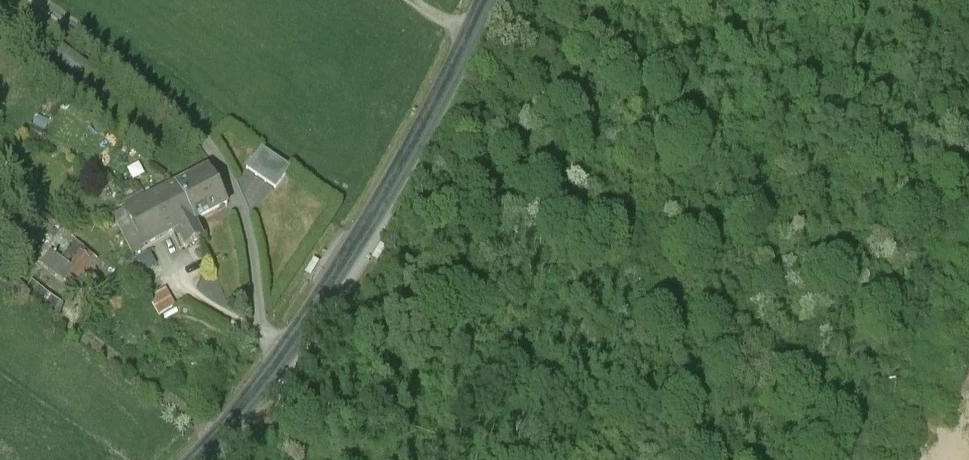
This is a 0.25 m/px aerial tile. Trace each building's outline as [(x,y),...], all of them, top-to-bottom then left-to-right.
[(75,59),(54,44),(47,54),(68,69),(75,59)] [(288,170),(261,150),(247,169),(274,189),(288,170)] [(212,169),(177,187),(196,225),(231,208),(212,169)] [(177,187),(124,213),(143,250),(177,233),(185,248),(203,239),(196,225),(177,187)] [(22,211),(42,229),(51,218),(32,201),(22,211)] [(90,255),(67,234),(49,254),(72,275),(90,255)] [(178,307),(167,286),(150,296),(162,316),(178,307)]
